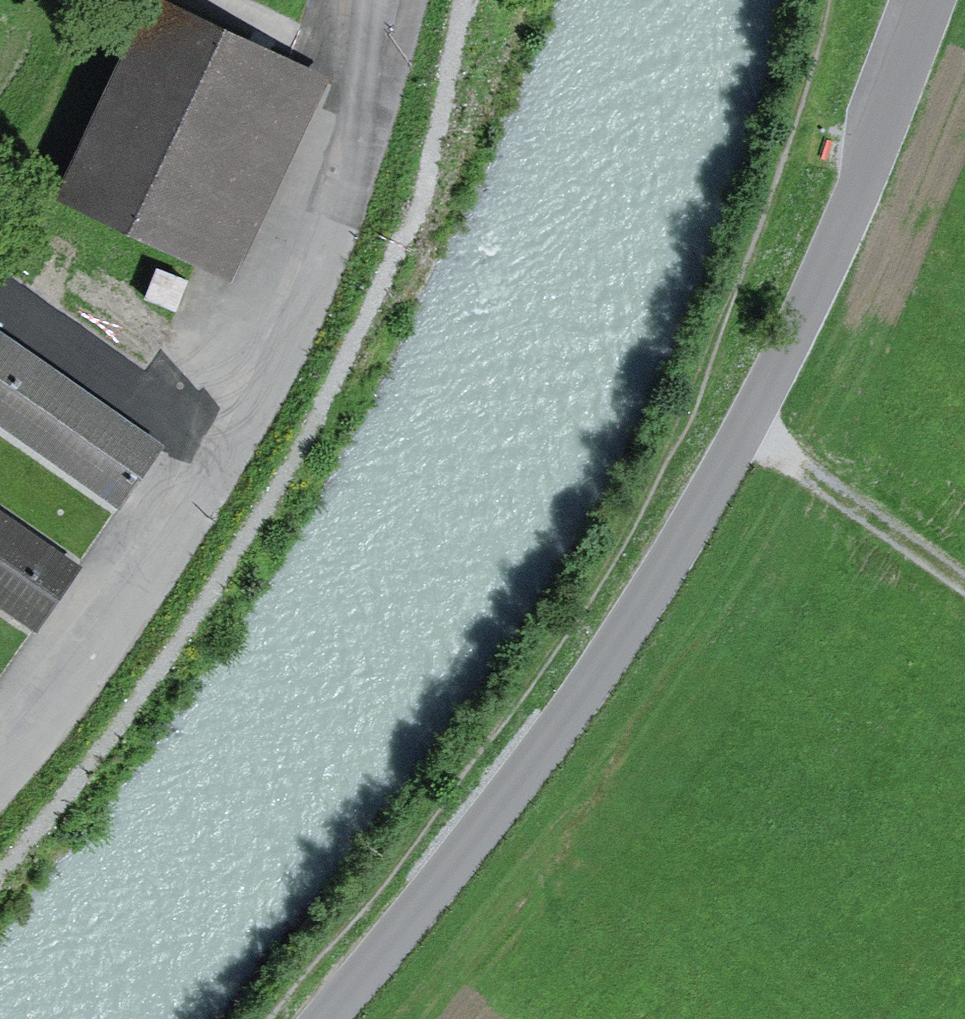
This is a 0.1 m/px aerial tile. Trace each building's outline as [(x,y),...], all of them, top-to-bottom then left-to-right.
[(155,2),(65,193),(197,256),(287,64),(155,2)] [(157,270),(150,285),(178,299),(185,284),(157,270)] [(10,310),(53,340),(73,310),(30,280),(10,310)] [(120,503),(160,447),(0,335),(0,419),(120,503)] [(146,371),(128,395),(157,415),(174,391),(146,371)] [(36,625),(75,568),(0,515),(0,600),(36,625)]
